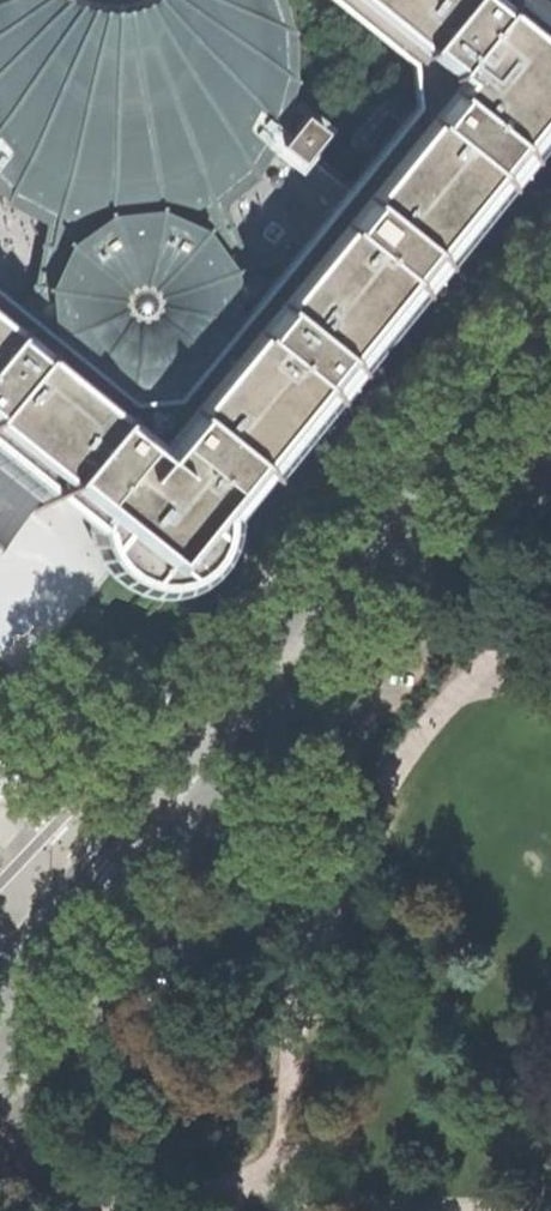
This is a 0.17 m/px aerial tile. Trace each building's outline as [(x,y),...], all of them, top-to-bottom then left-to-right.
[(17,523),(94,586),(106,571),(116,580),(127,587),(137,591),(148,593),(158,594),(169,594),(186,590),(198,584),(208,578),(226,555),(230,547),(233,539),(235,533),(236,525),(550,136),(550,6),(543,0),(339,0),(407,56),(412,99),(240,310),(234,266),(204,225),(192,219),(218,213),(258,173),(285,125),(296,76),(295,28),(284,0),(0,0),(0,192),(8,201),(55,224),(86,227),(68,240),(48,284),(55,332),(0,289),(0,544),(17,523)]
